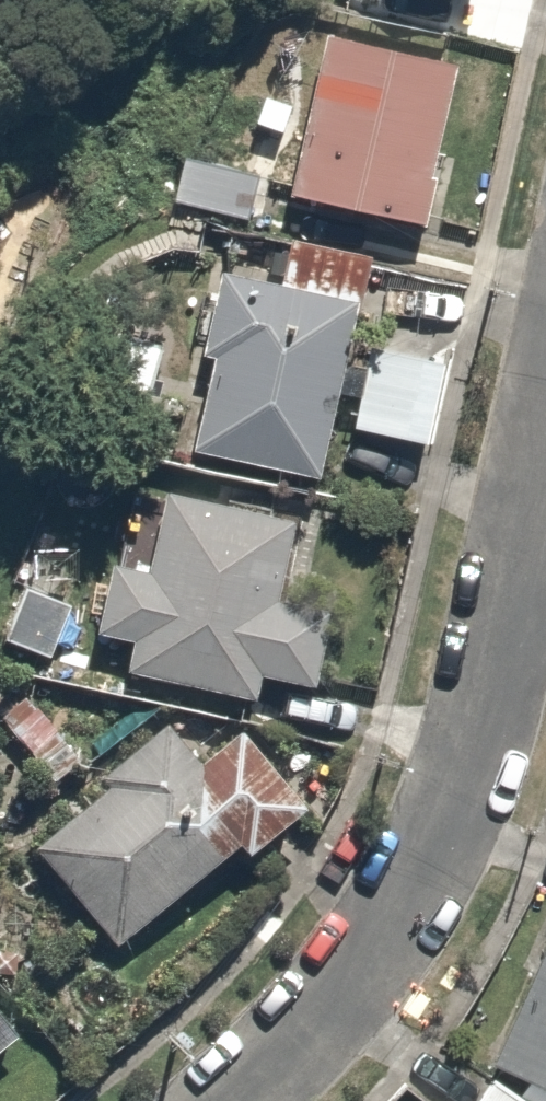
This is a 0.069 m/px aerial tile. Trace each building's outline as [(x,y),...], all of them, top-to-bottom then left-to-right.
[(475,73),(342,37),(295,210),(428,246),(475,73)] [(187,164),(177,205),(250,223),(260,182),(187,164)] [(228,285),(206,366),(219,370),(197,451),(315,484),(360,321),(228,285)] [(449,366),(370,346),(355,429),(431,444),(449,366)] [(113,567),(101,643),(119,646),(116,663),(133,666),(130,680),(262,702),(267,677),(325,687),(337,617),(295,610),(308,532),(165,508),(154,574),(113,567)] [(205,767),(170,725),(103,777),(113,790),(33,852),(117,947),(242,846),(251,857),(309,810),(243,732),(205,767)] [(496,1063),(545,1088),(545,957),(496,1063)] [(25,1034),(0,1004),(0,1054),(25,1034)] [(492,1079),(476,1100),(524,1100),(492,1079)]
